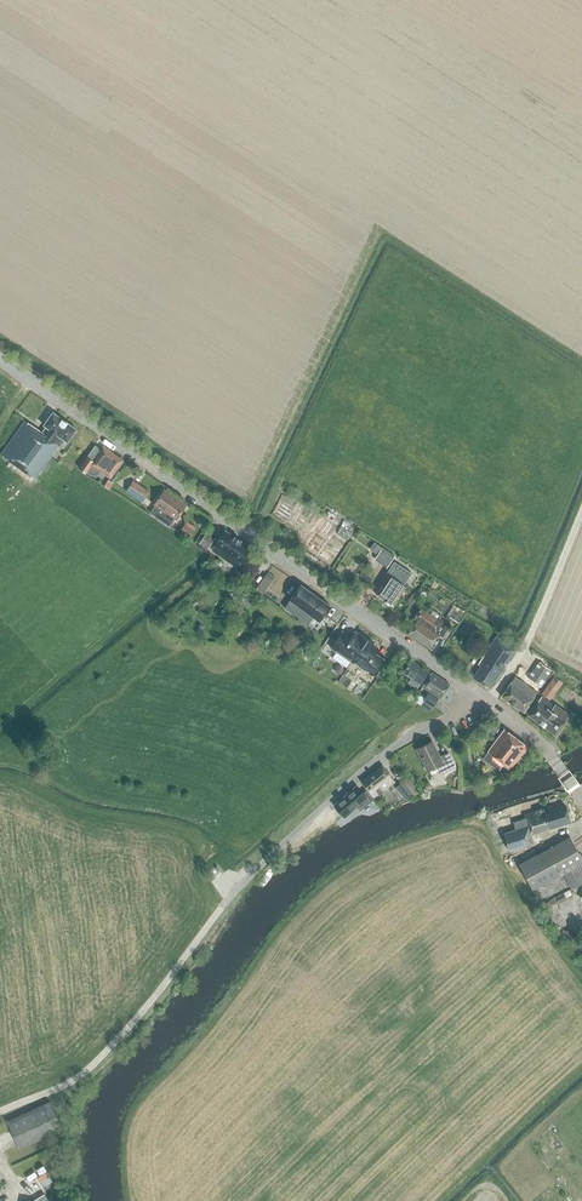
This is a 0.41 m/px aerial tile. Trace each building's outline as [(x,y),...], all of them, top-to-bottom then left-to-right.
[(66,442),(75,429),(52,413),(43,425),(46,427),(42,433),(39,431),(38,431),(33,428),(24,422),(0,454),(32,477),(35,479),(58,448),(57,447),(58,446),(59,447),(64,440),(66,442)] [(109,478),(121,461),(102,447),(92,461),(87,458),(79,470),(86,475),(87,474),(91,477),(98,477),(101,472),(109,478)] [(107,479),(103,486),(108,490),(113,483),(107,479)] [(149,491),(133,481),(126,492),(142,502),(149,491)] [(164,490),(154,505),(154,506),(149,513),(170,527),(185,504),(164,490)] [(184,524),(179,531),(189,538),(192,534),(194,536),(198,530),(188,523),(186,525),(184,524)] [(224,531),(215,546),(212,550),(235,567),(248,548),(224,531)] [(207,532),(198,544),(207,550),(215,538),(207,532)] [(386,568),(394,556),(382,547),(373,560),(386,568)] [(389,606),(391,605),(392,605),(405,586),(403,585),(411,574),(394,562),(386,573),(388,575),(375,594),(385,600),(385,603),(389,606)] [(266,575),(261,582),(268,587),(273,580),(266,575)] [(298,618),(315,595),(300,585),(289,600),(284,608),(298,618)] [(298,618),(296,621),(305,628),(313,618),(318,622),(330,606),(315,595),(298,618)] [(452,605),(446,615),(449,617),(449,618),(457,624),(464,612),(452,605)] [(416,620),(408,634),(429,647),(437,635),(435,633),(442,623),(421,609),(413,619),(416,620)] [(197,622),(192,629),(199,634),(204,628),(197,622)] [(438,634),(446,639),(452,629),(445,624),(438,634)] [(342,631),(340,634),(330,648),(351,662),(366,639),(359,634),(359,635),(354,632),(350,637),(342,631)] [(500,672),(515,650),(496,636),(477,664),(480,666),(472,677),(488,687),(492,680),(495,682),(501,672),(500,672)] [(366,639),(351,662),(372,676),(383,659),(374,653),(378,648),(373,645),(374,644),(366,639)] [(416,688),(427,672),(410,660),(403,671),(396,666),(391,672),(398,677),(402,672),(411,677),(407,682),(416,688)] [(538,662),(527,677),(540,686),(551,670),(538,662)] [(439,698),(448,684),(431,672),(421,686),(439,698)] [(551,700),(562,681),(553,675),(541,694),(551,700)] [(523,711),(536,692),(514,677),(510,682),(501,696),(523,711)] [(570,703),(577,708),(581,699),(581,693),(578,691),(570,703)] [(438,699),(428,693),(422,701),(432,708),(438,699)] [(540,697),(527,715),(554,735),(569,715),(555,704),(553,706),(540,697)] [(510,768),(526,747),(504,730),(487,751),(487,752),(482,759),(498,771),(504,763),(510,768)] [(431,741),(416,749),(427,771),(436,766),(441,775),(455,767),(447,752),(439,756),(431,741)] [(360,781),(373,798),(393,782),(389,776),(381,766),(361,781),(360,781)] [(408,788),(403,781),(395,788),(400,794),(408,788)] [(346,800),(336,808),(344,818),(353,811),(353,812),(357,809),(361,813),(375,802),(367,793),(364,796),(357,789),(345,798),(346,800)] [(575,818),(576,818),(571,803),(543,811),(542,809),(524,814),(525,818),(513,822),(515,829),(503,833),(509,850),(532,843),(529,834),(576,820),(575,818)] [(581,883),(581,861),(569,836),(518,864),(532,889),(562,873),(571,889),(572,889),(581,883)] [(7,1122),(20,1149),(63,1129),(50,1102),(7,1122)]
